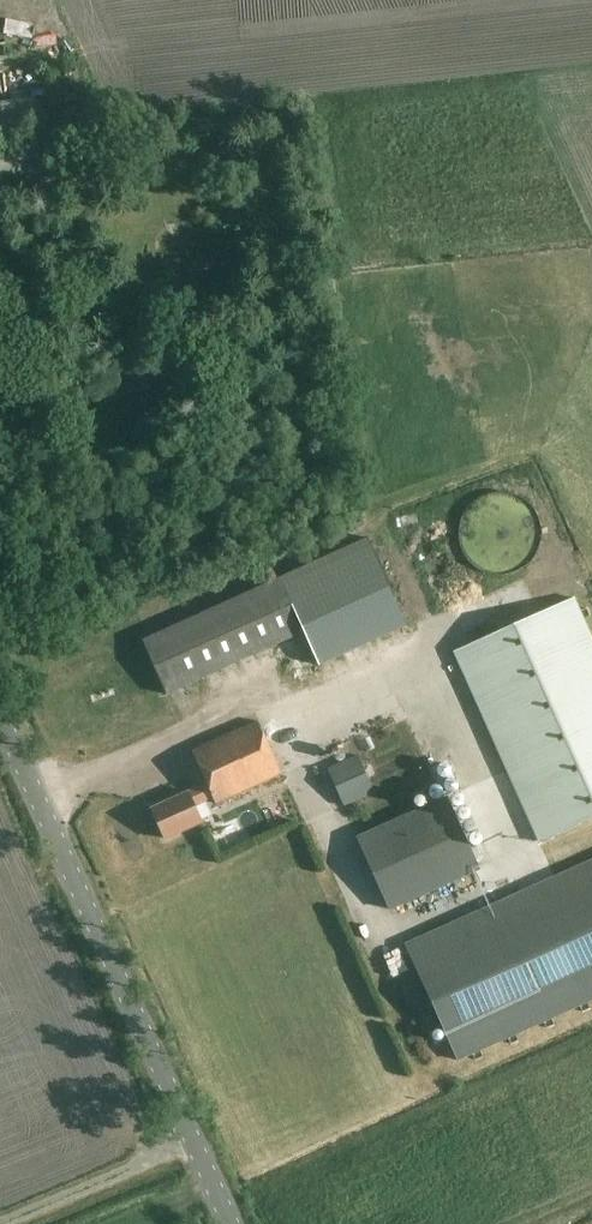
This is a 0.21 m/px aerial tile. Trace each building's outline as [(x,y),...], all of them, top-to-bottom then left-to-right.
[(37,81),(40,93),(59,88),(56,75),(37,81)] [(292,637),(268,582),(141,640),(166,695),(292,637)] [(517,624),(453,652),(539,843),(591,819),(591,638),(574,598),(517,624)] [(193,806),(211,799),(214,805),(281,774),(258,723),(191,753),(205,784),(150,809),(164,839),(200,822),(193,806)] [(321,779),(331,809),(365,798),(355,768),(321,779)] [(390,910),(479,869),(447,797),(357,838),(390,910)] [(591,1000),(591,861),(405,945),(458,1060),(591,1000)]
